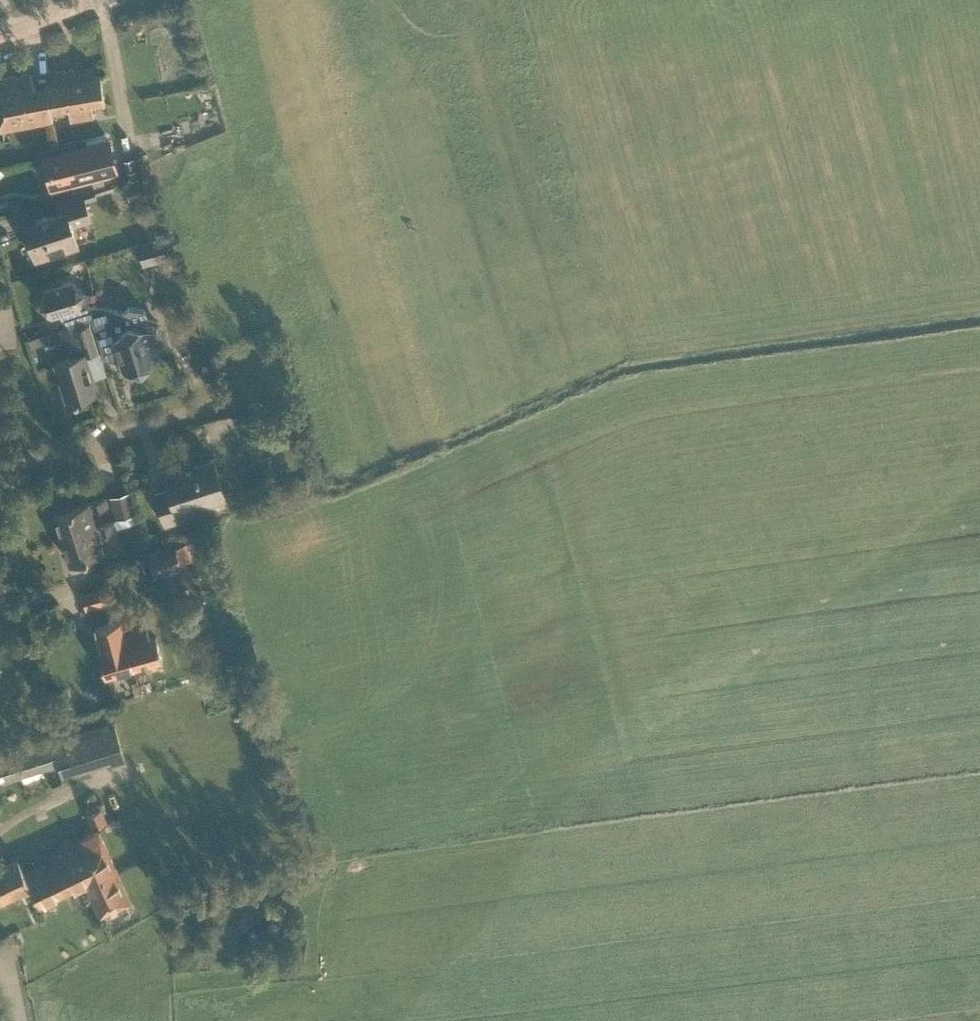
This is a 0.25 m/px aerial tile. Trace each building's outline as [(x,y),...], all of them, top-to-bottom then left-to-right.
[(166,18),(170,33),(185,29),(181,14),(166,18)] [(104,104),(99,75),(93,76),(91,65),(51,72),(53,83),(34,87),(31,72),(0,78),(0,126),(1,130),(52,121),(50,113),(68,109),(70,120),(92,116),(91,106),(104,104)] [(103,175),(116,171),(108,141),(44,157),(52,188),(92,177),(103,175)] [(124,160),(127,171),(135,169),(132,158),(124,160)] [(103,175),(92,177),(94,185),(105,182),(103,175)] [(142,178),(124,183),(130,201),(147,195),(142,178)] [(105,182),(82,190),(55,199),(59,211),(37,219),(38,222),(25,225),(36,259),(79,245),(72,223),(91,217),(85,199),(96,195),(117,188),(115,179),(105,182)] [(162,238),(138,245),(142,259),(155,256),(156,260),(167,257),(162,238)] [(44,288),(40,304),(53,315),(65,311),(70,325),(75,323),(93,318),(105,307),(105,306),(89,303),(91,293),(83,291),(72,280),(44,288)] [(93,293),(91,300),(98,301),(100,294),(93,293)] [(157,321),(147,319),(145,309),(129,305),(123,311),(105,307),(93,318),(105,357),(119,353),(123,369),(142,373),(159,355),(155,344),(162,337),(157,321)] [(70,325),(43,333),(43,334),(45,342),(47,347),(67,341),(66,336),(78,333),(77,328),(75,323),(70,325)] [(86,354),(97,350),(89,324),(77,328),(78,333),(66,336),(67,341),(72,356),(55,361),(67,401),(98,392),(86,354)] [(188,348),(181,350),(183,357),(190,355),(188,348)] [(237,426),(248,422),(245,410),(233,414),(237,426)] [(205,504),(225,497),(212,457),(184,466),(183,462),(164,468),(170,487),(155,492),(166,524),(187,517),(184,504),(203,498),(205,504)] [(134,514),(129,492),(110,497),(115,519),(134,514)] [(96,527),(91,511),(108,506),(106,497),(54,513),(62,538),(96,527)] [(135,514),(113,521),(115,528),(137,521),(135,514)] [(96,527),(62,538),(70,563),(104,552),(99,535),(116,530),(113,521),(96,527)] [(182,534),(187,545),(200,540),(195,529),(182,534)] [(154,573),(181,564),(175,543),(148,552),(154,573)] [(86,609),(108,602),(104,587),(82,593),(86,609)] [(114,600),(111,589),(105,591),(108,602),(114,600)] [(120,620),(95,627),(102,651),(99,652),(99,651),(98,652),(105,677),(163,661),(156,636),(150,638),(148,628),(124,635),(120,620)] [(64,742),(54,745),(60,764),(63,774),(73,771),(74,774),(111,762),(113,767),(127,762),(115,726),(64,742)] [(0,755),(0,783),(23,776),(25,781),(44,775),(42,770),(60,764),(54,745),(52,739),(0,755)] [(100,807),(86,814),(93,828),(107,821),(100,807)] [(131,900),(97,830),(47,854),(50,861),(24,874),(19,861),(6,868),(4,865),(0,867),(0,902),(0,903),(31,888),(39,904),(84,882),(100,914),(131,900)]
